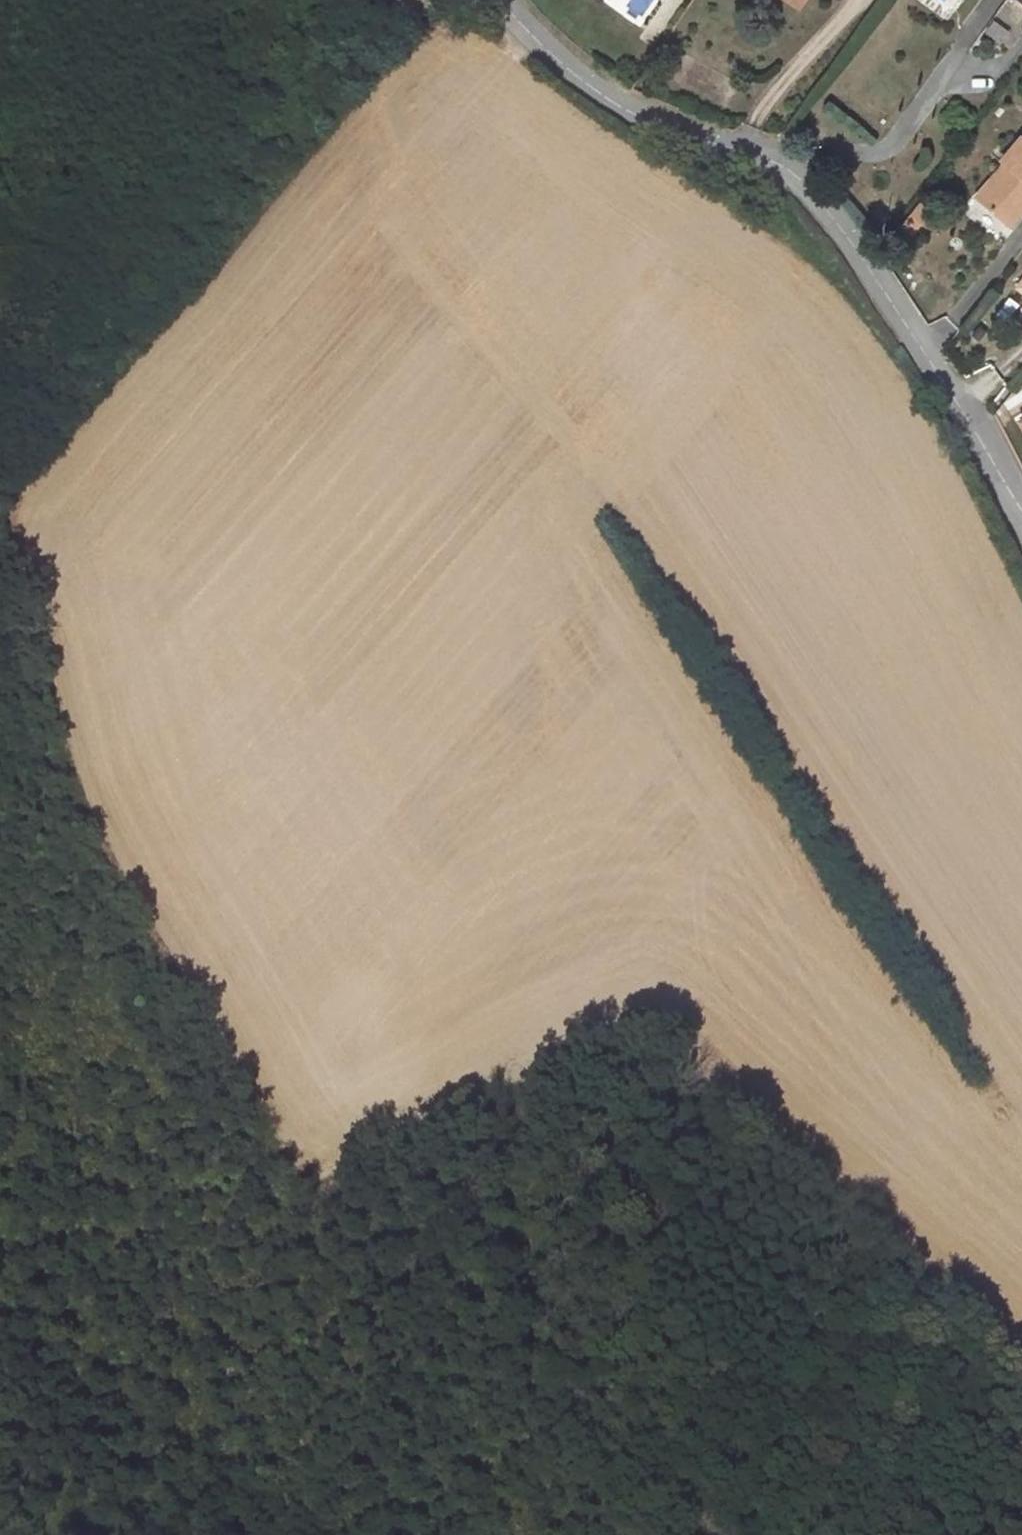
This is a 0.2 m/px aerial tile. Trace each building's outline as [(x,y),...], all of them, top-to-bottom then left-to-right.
[(797,10),(804,0),(782,0),(797,10)] [(1003,158),(1007,160),(1014,167),(984,200),(1011,224),(1021,210),(1021,138),(1003,158)] [(977,194),(984,200),(1014,167),(1007,160),(977,194)] [(920,198),(902,222),(912,230),(921,218),(927,223),(936,211),(920,198)]
